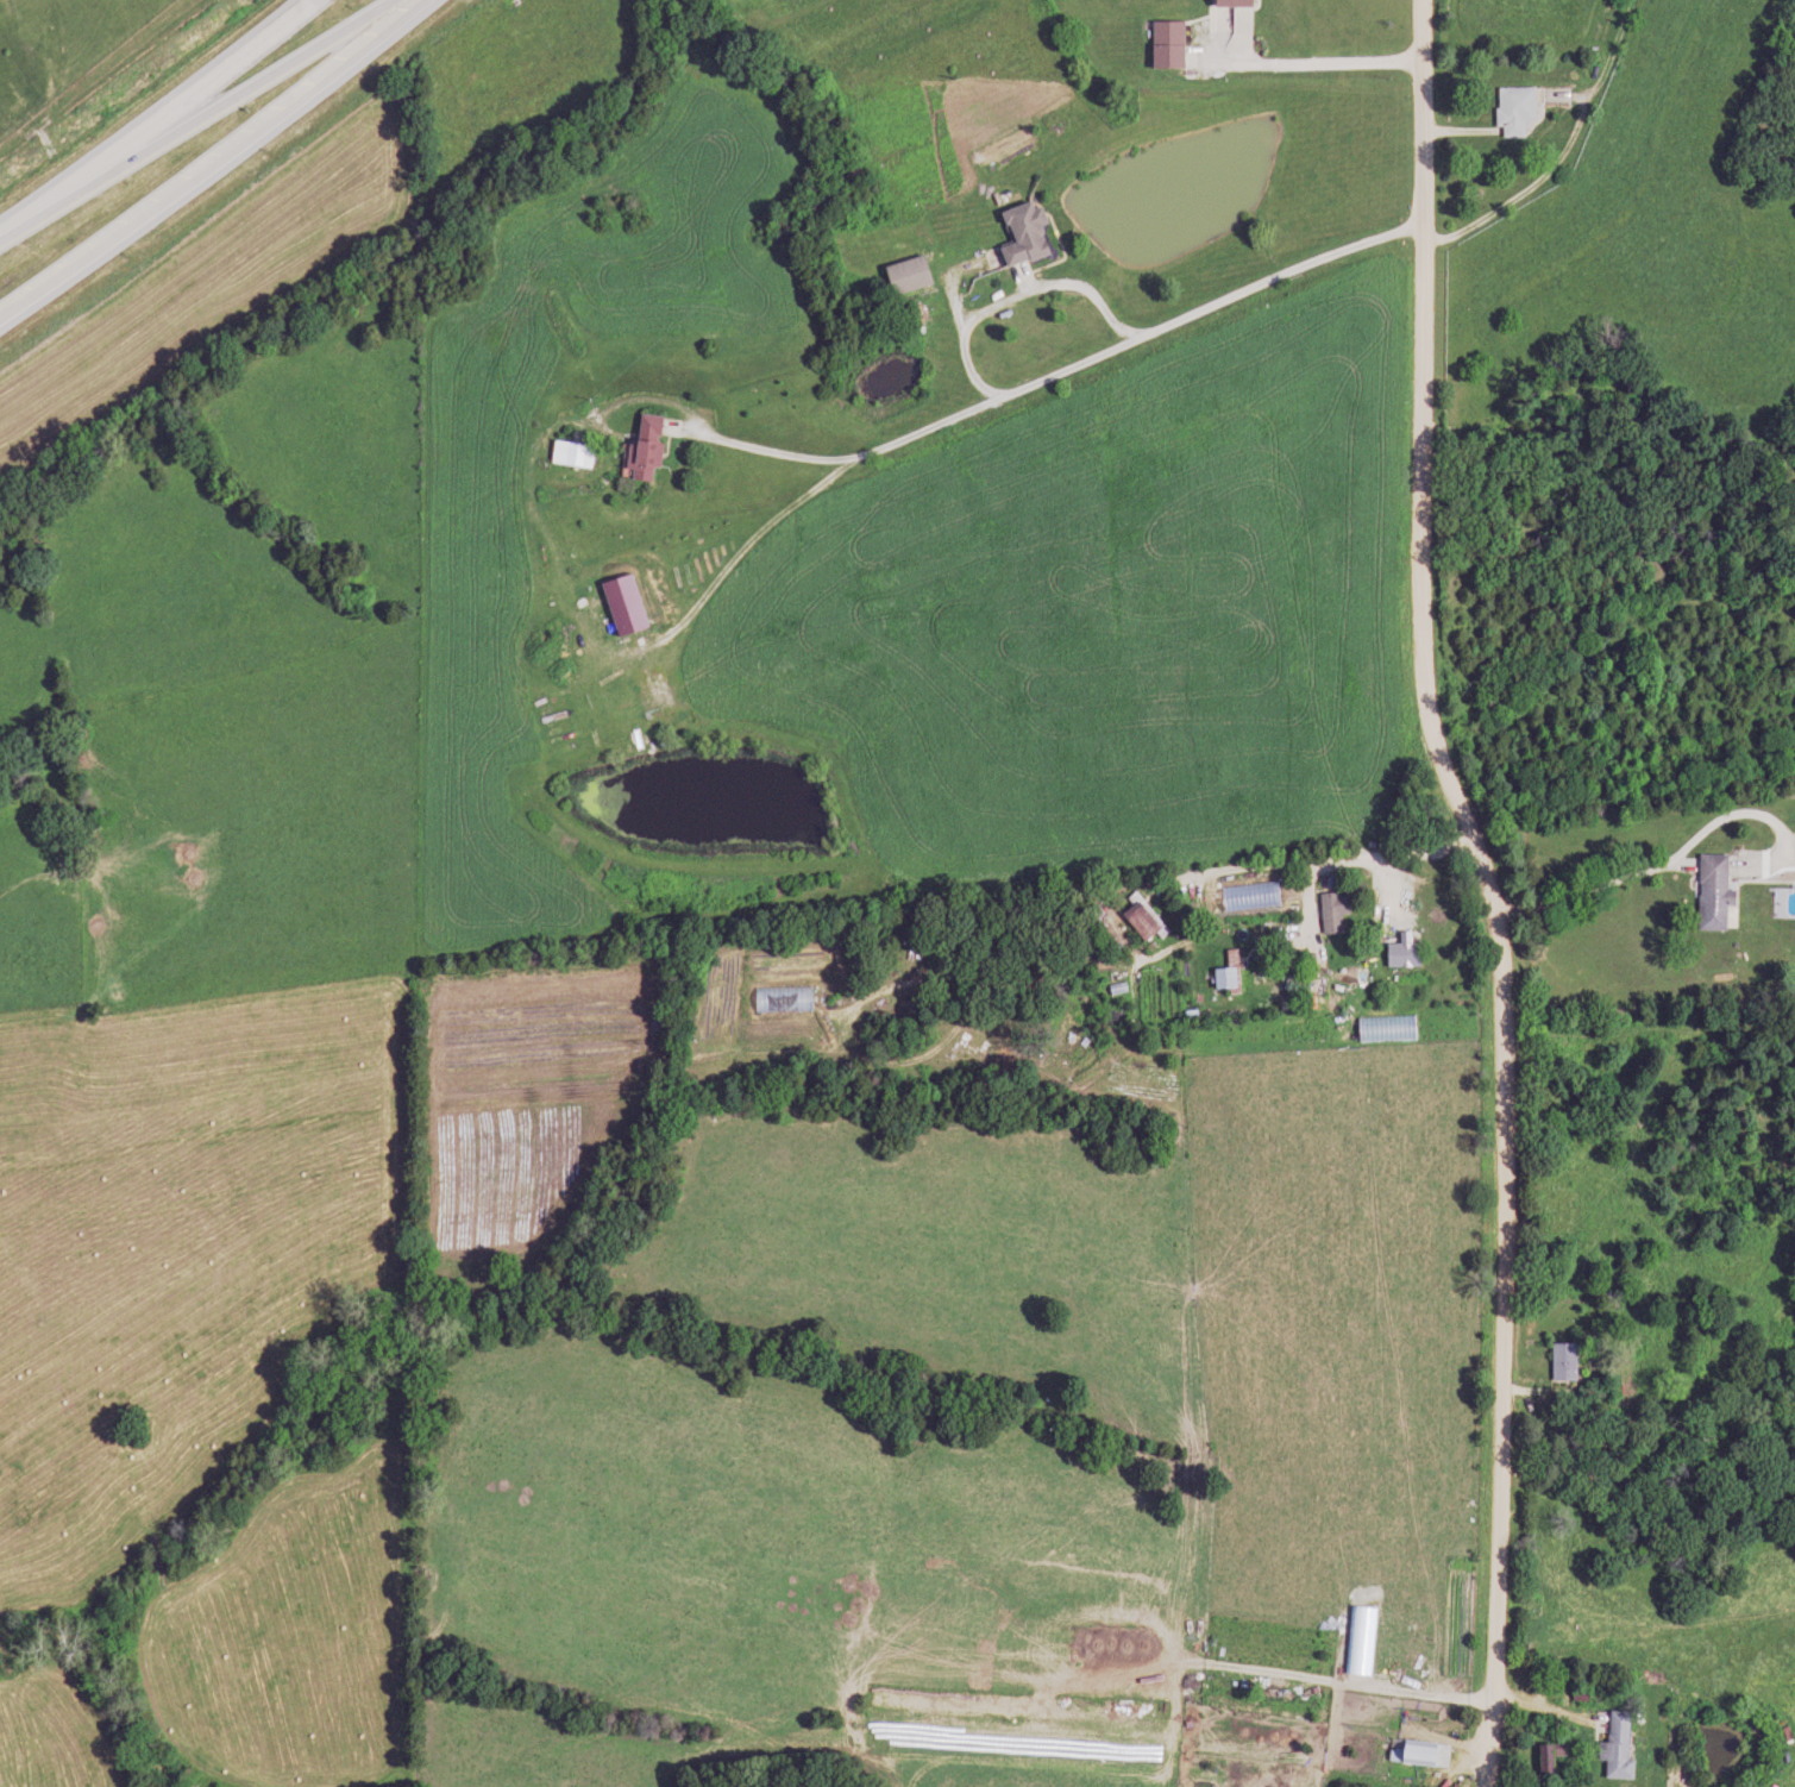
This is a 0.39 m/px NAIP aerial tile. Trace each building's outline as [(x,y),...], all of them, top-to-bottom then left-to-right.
[(1158,21),(1157,68),(1191,68),(1191,21),(1158,21)] [(1520,118),(1533,118),(1533,87),(1493,87),(1493,137),(1520,137),(1520,118)] [(1013,266),(1058,254),(1044,202),(1013,210),(1022,243),(1008,247),(1013,266)] [(930,255),(888,267),(896,296),(938,285),(930,255)] [(636,480),(658,482),(659,468),(666,469),(670,417),(641,415),(636,480)] [(597,446),(559,441),(556,464),(594,469),(597,446)] [(1695,929),(1723,930),(1724,903),(1726,904),(1726,856),(1695,855),(1695,929)] [(1341,934),(1341,914),(1347,914),(1347,893),(1318,893),(1318,934),(1341,934)] [(1231,966),(1218,969),(1223,990),(1246,984),(1237,949),(1227,952),(1231,966)] [(1573,1344),(1549,1344),(1549,1381),(1573,1381),(1573,1344)] [(1594,1741),(1594,1761),(1600,1761),(1600,1777),(1630,1778),(1630,1759),(1627,1759),(1628,1711),(1602,1711),(1602,1741),(1594,1741)] [(1453,1767),(1455,1744),(1395,1739),(1393,1762),(1453,1767)]
